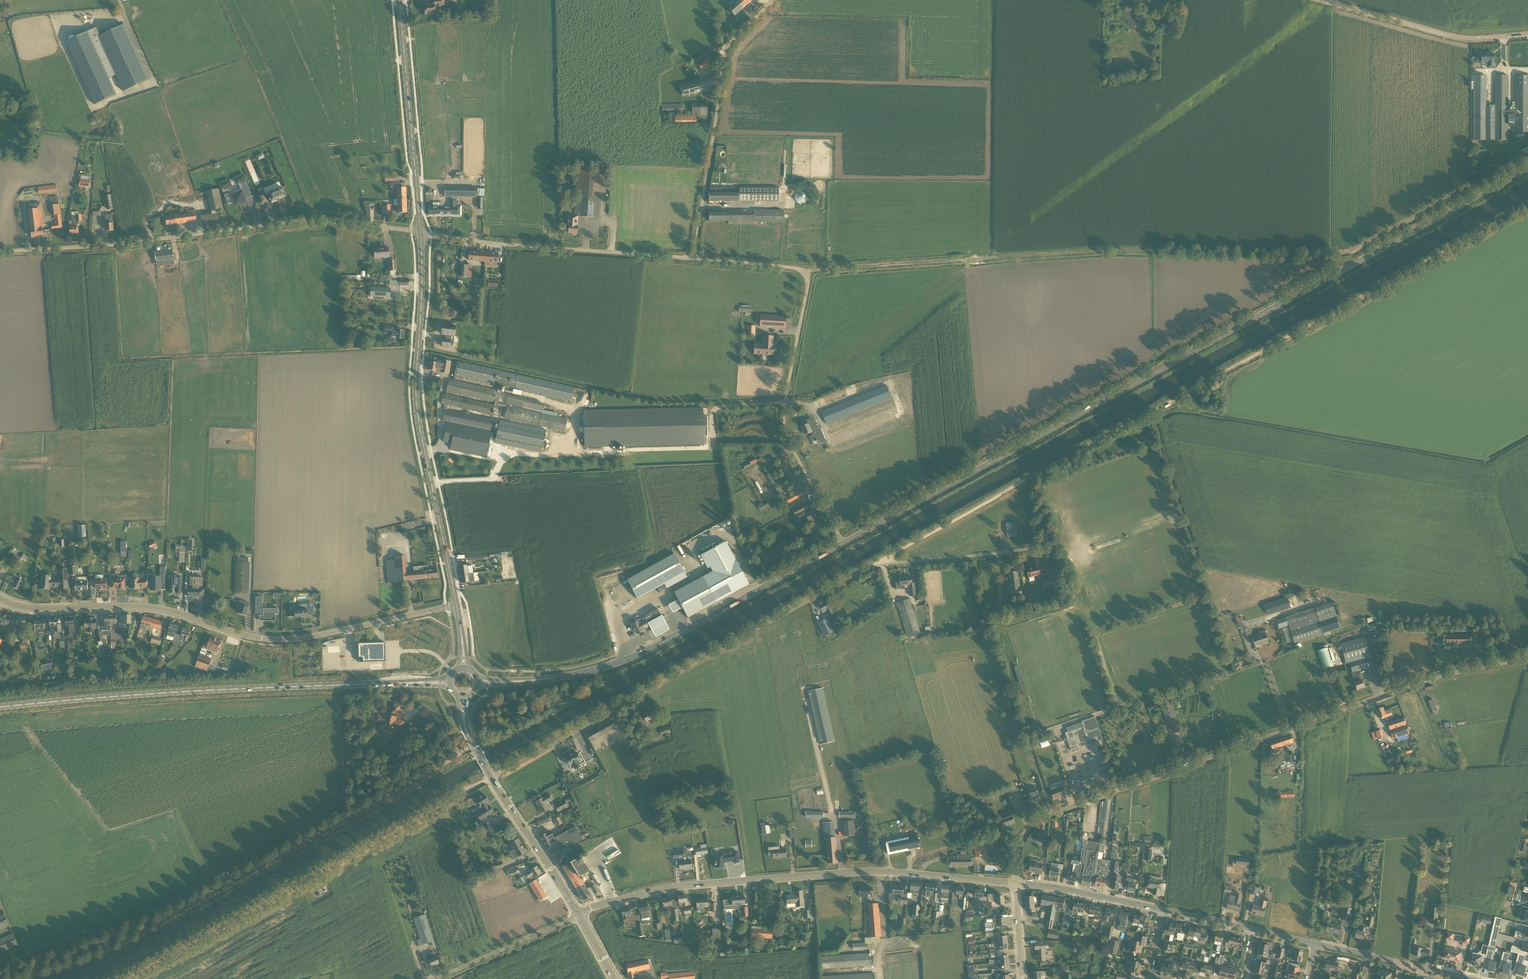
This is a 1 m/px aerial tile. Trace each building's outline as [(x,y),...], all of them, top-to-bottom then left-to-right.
[(443,0),(432,0),(433,3),(429,4),(429,5),(424,5),(425,15),(432,14),(432,15),(436,15),(435,8),(444,7),(443,0)] [(752,0),(733,0),(735,2),(728,9),(734,16),(752,0)] [(1116,11),(1134,27),(1139,21),(1121,5),(1116,11)] [(149,80),(124,25),(100,36),(97,28),(88,32),(87,32),(66,41),(95,104),(116,95),(109,78),(116,75),(124,91),(149,80)] [(1482,58),(1482,62),(1489,62),(1489,64),(1488,64),(1488,65),(1488,69),(1495,69),(1495,64),(1494,64),(1494,54),(1486,54),(1486,53),(1479,53),(1479,58),(1482,58)] [(710,57),(698,65),(702,71),(714,63),(710,57)] [(715,76),(712,77),(712,79),(682,87),(684,95),(704,90),(704,92),(716,89),(716,78),(715,76)] [(1485,140),(1485,130),(1486,107),(1486,76),(1471,76),(1471,81),(1473,81),(1473,140),(1485,140)] [(1514,132),(1527,132),(1527,76),(1515,76),(1515,109),(1508,109),(1508,76),(1495,76),(1495,106),(1495,107),(1486,107),(1485,130),(1495,130),(1495,140),(1508,140),(1508,120),(1514,120),(1514,132)] [(662,112),(682,111),(682,103),(662,104),(662,112)] [(692,104),(692,115),(707,115),(707,104),(692,104)] [(577,169),(574,216),(577,216),(594,218),(596,198),(593,198),(595,171),(577,169)] [(220,184),(222,189),(223,192),(228,191),(229,193),(224,195),(228,205),(233,203),(234,203),(235,205),(246,201),(245,199),(246,199),(251,197),(246,181),(244,175),(239,177),(234,179),(237,185),(239,185),(241,190),(232,193),(230,188),(230,186),(231,186),(229,181),(220,184)] [(79,187),(86,188),(86,186),(89,186),(90,180),(89,180),(81,179),(80,179),(79,187)] [(398,191),(398,200),(406,199),(406,187),(398,188),(398,186),(398,182),(396,182),(390,182),(390,187),(393,187),(393,191),(398,191)] [(57,192),(56,185),(47,186),(48,193),(57,192)] [(283,190),(283,189),(282,189),(281,187),(276,189),(276,190),(268,193),(268,194),(266,195),(263,188),(258,190),(260,195),(258,196),(261,204),(267,202),(267,201),(270,200),(270,201),(271,201),(271,203),(277,201),(276,200),(285,197),(284,196),(286,196),(285,193),(283,193),(284,192),(283,190)] [(709,202),(743,202),(755,202),(755,201),(778,201),(779,188),(739,187),(739,188),(722,188),(722,192),(709,192),(709,202)] [(219,219),(218,212),(218,209),(222,208),(217,188),(206,191),(208,197),(211,212),(201,214),(202,221),(219,219)] [(477,189),(457,189),(444,188),(444,197),(477,197),(477,189)] [(806,190),(805,189),(804,189),(802,188),(801,189),(800,189),(798,190),(797,190),(796,191),(795,193),(795,194),(794,195),(794,197),(794,198),(795,199),(795,201),(796,202),(797,203),(798,204),(800,204),(801,205),(802,205),(804,205),(805,204),(806,204),(808,203),(809,202),(809,201),(810,199),(810,198),(810,197),(810,195),(810,194),(809,193),(809,191),(808,190),(806,190)] [(105,196),(108,210),(114,209),(111,195),(105,196)] [(398,200),(399,206),(399,213),(407,213),(406,199),(398,200)] [(444,211),(444,216),(457,216),(457,201),(450,201),(450,207),(444,207),(444,211)] [(44,227),(41,208),(40,203),(27,205),(32,238),(43,236),(42,227),(44,227)] [(63,227),(59,204),(51,205),(52,215),(54,215),(55,222),(55,225),(52,225),(52,229),(63,227)] [(383,208),(383,209),(383,214),(387,214),(389,214),(388,212),(388,205),(385,205),(385,206),(383,206),(383,205),(380,205),(380,208),(383,208)] [(444,211),(444,207),(429,207),(429,215),(437,215),(437,216),(444,216),(444,211)] [(174,216),(165,218),(166,225),(196,222),(195,210),(187,211),(187,214),(174,215),(174,216)] [(754,212),(753,222),(783,223),(784,211),(770,210),(754,210),(754,212)] [(709,212),(709,221),(728,221),(728,212),(709,212)] [(105,215),(107,231),(113,231),(112,214),(105,215)] [(79,233),(78,227),(77,222),(82,222),(81,215),(72,216),(72,220),(69,221),(70,228),(69,228),(70,234),(74,234),(74,233),(79,233)] [(577,216),(574,216),(568,216),(567,226),(566,229),(569,229),(568,233),(572,233),(572,235),(577,236),(577,226),(577,221),(576,221),(577,216)] [(374,250),(375,258),(389,257),(388,248),(378,248),(378,250),(374,250)] [(155,252),(156,263),(174,261),(173,250),(155,252)] [(485,262),(486,252),(478,252),(478,253),(469,252),(468,260),(485,262)] [(486,252),(485,262),(498,263),(498,253),(486,252)] [(459,277),(467,278),(468,265),(460,264),(459,277)] [(371,287),(371,296),(390,297),(391,288),(371,287)] [(760,326),(785,328),(786,317),(760,316),(760,326)] [(451,346),(451,345),(448,345),(449,336),(451,336),(451,327),(453,327),(451,327),(451,325),(445,325),(445,326),(440,326),(440,335),(444,335),(443,340),(442,340),(441,347),(448,348),(448,345),(451,346)] [(748,325),(747,334),(756,334),(756,325),(748,325)] [(397,338),(403,339),(404,331),(397,330),(393,330),(393,326),(385,326),(384,334),(392,334),(392,338),(391,338),(391,341),(396,342),(396,338),(397,338)] [(773,336),(763,336),(763,343),(767,343),(766,355),(774,355),(775,346),(773,346),(773,336)] [(754,344),(754,354),(766,355),(767,343),(763,343),(762,346),(757,346),(757,344),(754,344)] [(441,372),(448,374),(451,362),(442,360),(442,361),(438,360),(437,363),(430,362),(429,370),(441,372)] [(504,418),(538,426),(541,413),(512,407),(512,405),(542,412),(543,404),(508,396),(506,404),(509,404),(509,406),(499,403),(502,387),(571,402),(575,387),(457,361),(454,376),(499,386),(498,390),(454,381),(449,379),(446,391),(495,402),(494,405),(444,394),(442,402),(444,403),(445,409),(443,421),(453,423),(494,431),(496,422),(496,420),(496,419),(470,414),(471,412),(466,411),(465,413),(448,409),(447,405),(492,415),(494,406),(506,408),(504,418)] [(886,385),(822,411),(827,424),(892,398),(886,385)] [(845,389),(818,398),(821,406),(848,397),(845,389)] [(884,408),(885,411),(829,432),(834,445),(902,421),(897,406),(889,408),(889,407),(884,408)] [(703,408),(604,411),(598,411),(584,411),(584,447),(605,446),(704,444),(704,438),(706,438),(706,437),(708,437),(708,416),(706,416),(703,416),(703,408)] [(541,413),(538,426),(565,431),(567,419),(541,413)] [(496,420),(496,422),(499,423),(497,432),(497,434),(495,443),(541,453),(546,430),(496,420)] [(804,434),(805,434),(805,435),(812,432),(813,435),(810,436),(812,442),(815,441),(816,440),(816,441),(818,441),(817,440),(821,438),(822,441),(825,440),(821,428),(817,430),(816,427),(816,426),(815,422),(809,424),(807,420),(803,421),(805,426),(802,427),(804,431),(803,431),(804,435),(804,434)] [(453,423),(453,425),(449,424),(446,438),(450,439),(448,447),(485,455),(490,432),(497,434),(497,432),(494,431),(453,423)] [(802,489),(797,491),(785,498),(788,503),(805,494),(802,489)] [(809,502),(795,509),(792,505),(787,508),(790,513),(793,518),(796,516),(797,516),(799,519),(805,515),(809,522),(817,517),(813,510),(810,512),(809,509),(812,508),(809,502)] [(688,618),(716,602),(749,584),(735,559),(726,541),(703,554),(713,571),(674,592),(678,599),(688,618)] [(14,554),(12,558),(18,562),(21,558),(14,554)] [(659,592),(687,577),(674,554),(627,580),(637,599),(657,588),(659,592)] [(406,573),(404,556),(396,556),(396,560),(387,561),(388,582),(407,581),(406,573)] [(249,562),(245,562),(238,562),(236,562),(235,593),(249,593),(249,578),(249,562)] [(467,566),(467,565),(459,566),(460,575),(473,573),(472,565),(467,566)] [(1027,569),(1029,578),(1048,574),(1046,565),(1027,569)] [(407,581),(410,580),(415,580),(415,578),(419,578),(419,579),(424,579),(438,578),(437,569),(428,570),(428,566),(429,566),(422,566),(422,570),(413,571),(413,572),(409,573),(406,573),(407,581)] [(42,575),(41,584),(40,589),(50,590),(50,587),(60,587),(60,589),(68,589),(67,568),(59,569),(60,579),(51,579),(51,576),(42,575)] [(1018,572),(1009,573),(1012,597),(1022,596),(1021,587),(1020,588),(1018,572)] [(473,573),(460,575),(461,583),(470,582),(474,581),(473,573)] [(125,589),(125,581),(128,581),(128,575),(120,575),(120,574),(112,574),(112,580),(112,588),(118,588),(118,590),(125,589)] [(164,584),(164,574),(160,574),(160,577),(155,577),(154,577),(154,575),(150,575),(148,575),(148,583),(151,583),(151,590),(155,590),(155,589),(156,589),(161,589),(161,584),(164,584)] [(96,575),(96,579),(92,579),(92,586),(96,585),(96,589),(100,589),(100,590),(107,590),(106,578),(103,578),(103,575),(96,575)] [(177,585),(176,593),(181,594),(182,578),(177,577),(177,575),(172,575),(172,585),(177,585)] [(10,577),(7,576),(4,582),(14,587),(14,588),(18,590),(23,581),(18,579),(17,580),(14,579),(15,578),(11,576),(10,577)] [(203,577),(197,577),(197,580),(190,580),(190,585),(193,585),(192,589),(189,589),(188,589),(188,597),(195,597),(195,596),(196,596),(196,597),(200,597),(201,589),(199,589),(200,586),(202,586),(203,577)] [(911,596),(916,596),(915,583),(912,584),(912,577),(900,578),(900,582),(896,582),(896,589),(901,588),(901,586),(908,585),(908,588),(910,588),(911,596)] [(139,578),(131,578),(132,589),(133,589),(133,590),(136,590),(136,589),(137,589),(137,588),(148,588),(147,579),(139,579),(139,578)] [(1053,579),(1043,581),(1044,588),(1054,586),(1053,579)] [(88,590),(88,581),(75,581),(75,591),(82,591),(82,590),(88,590)] [(997,587),(997,592),(998,601),(995,601),(996,611),(1004,611),(1002,587),(997,587)] [(263,615),(263,619),(270,620),(275,620),(275,621),(275,615),(278,615),(278,609),(278,610),(264,610),(264,609),(264,610),(262,610),(263,606),(263,597),(255,597),(255,614),(263,614),(263,615)] [(1291,608),(1287,598),(1265,605),(1268,615),(1291,608)] [(910,599),(895,603),(896,606),(898,605),(907,636),(920,632),(910,599)] [(238,605),(237,604),(235,609),(239,610),(238,613),(245,615),(247,611),(248,611),(248,609),(248,608),(249,603),(244,602),(242,606),(238,605)] [(823,612),(827,610),(831,619),(836,616),(828,602),(820,606),(823,612)] [(291,612),(291,617),(288,617),(291,617),(295,617),(295,618),(301,617),(301,618),(302,618),(302,617),(303,617),(304,617),(308,617),(307,615),(307,614),(314,614),(314,615),(314,607),(299,608),(300,610),(295,611),(291,612)] [(1320,621),(1316,608),(1282,619),(1277,620),(1280,628),(1289,625),(1295,643),(1341,628),(1337,616),(1320,621)] [(637,620),(630,624),(634,631),(635,631),(637,634),(643,631),(642,630),(648,626),(646,623),(648,622),(648,623),(661,615),(658,609),(645,616),(641,619),(643,622),(639,624),(637,620)] [(10,618),(0,614),(0,625),(1,626),(2,625),(3,624),(7,626),(10,618)] [(111,626),(111,615),(105,615),(105,627),(101,627),(103,636),(108,635),(108,631),(110,631),(110,626),(111,626)] [(110,626),(110,631),(111,631),(111,642),(118,643),(118,639),(118,633),(115,633),(115,631),(116,631),(116,623),(116,615),(111,615),(111,626),(110,626)] [(131,624),(131,616),(121,615),(120,624),(124,624),(124,627),(131,627),(131,624)] [(74,628),(74,625),(73,616),(65,617),(66,626),(68,638),(73,637),(72,628),(74,628)] [(150,630),(153,619),(143,616),(141,625),(140,629),(150,631),(150,630)] [(16,617),(16,625),(20,625),(19,633),(20,633),(20,642),(25,642),(25,641),(25,640),(28,640),(28,635),(25,635),(25,617),(16,617)] [(661,617),(647,625),(654,639),(668,632),(661,617)] [(58,625),(58,623),(58,618),(50,618),(50,627),(50,633),(55,633),(55,631),(61,631),(61,624),(58,625)] [(93,629),(96,629),(96,619),(93,619),(93,618),(90,618),(89,618),(89,619),(85,620),(85,625),(84,625),(84,628),(85,628),(85,629),(85,633),(93,632),(93,629)] [(828,634),(828,635),(835,631),(828,618),(822,621),(824,626),(822,627),(826,635),(828,634)] [(162,621),(153,619),(150,630),(152,631),(153,628),(160,630),(162,621)] [(44,620),(34,620),(34,621),(34,627),(34,632),(44,632),(44,620)] [(1368,632),(1377,628),(1375,623),(1366,626),(1368,632)] [(176,642),(178,635),(175,634),(178,626),(171,624),(167,636),(171,637),(171,636),(175,637),(174,639),(173,643),(174,644),(175,644),(176,642)] [(1287,627),(1282,629),(1286,643),(1292,642),(1287,627)] [(180,639),(183,640),(187,641),(188,636),(189,637),(191,630),(184,628),(181,636),(180,638),(180,639)] [(1260,636),(1253,639),(1255,646),(1263,644),(1263,645),(1269,643),(1266,635),(1265,631),(1259,633),(1260,636)] [(1474,636),(1446,636),(1446,644),(1470,644),(1474,644),(1474,636)] [(160,645),(162,639),(152,637),(151,643),(160,645)] [(217,653),(219,647),(221,642),(216,640),(217,639),(211,637),(206,649),(217,653)] [(1365,637),(1341,645),(1347,664),(1350,662),(1353,672),(1358,671),(1366,668),(1364,659),(1371,657),(1365,637)] [(29,640),(28,640),(25,640),(25,641),(26,642),(20,643),(21,648),(27,647),(26,647),(30,647),(29,640)] [(386,661),(385,643),(359,643),(359,646),(359,661),(359,662),(386,661)] [(1324,670),(1334,666),(1328,647),(1318,651),(1324,670)] [(200,655),(197,662),(209,666),(211,659),(205,656),(200,655)] [(1364,687),(1358,671),(1353,672),(1352,673),(1356,683),(1355,683),(1357,689),(1364,687)] [(835,742),(824,693),(823,688),(808,691),(821,744),(835,742)] [(1436,709),(1437,709),(1433,699),(1428,701),(1433,713),(1436,711),(1436,712),(1437,711),(1436,709)] [(400,706),(394,705),(393,704),(391,713),(398,714),(400,706)] [(1385,714),(1391,712),(1389,708),(1384,710),(1383,708),(1376,710),(1379,717),(1381,717),(1382,719),(1387,717),(1385,714)] [(643,716),(646,722),(649,720),(651,724),(656,722),(650,712),(643,716)] [(402,729),(403,726),(404,722),(397,720),(396,720),(396,719),(396,717),(394,716),(391,716),(391,715),(387,714),(387,718),(377,715),(376,721),(380,722),(385,723),(384,725),(383,730),(387,731),(387,733),(390,734),(391,734),(392,734),(393,732),(394,727),(397,728),(402,729)] [(1099,728),(1095,717),(1084,721),(1088,731),(1099,728)] [(1408,734),(1407,729),(1403,717),(1388,723),(1390,731),(1393,739),(1408,734)] [(590,742),(616,728),(611,720),(586,734),(590,742)] [(658,729),(660,734),(670,731),(668,725),(658,729)] [(1071,751),(1098,742),(1103,740),(1099,729),(1088,732),(1090,740),(1089,740),(1090,743),(1089,743),(1084,727),(1068,732),(1069,737),(1067,738),(1071,751)] [(1381,730),(1371,732),(1372,739),(1382,737),(1381,730)] [(1270,742),(1273,754),(1281,751),(1280,747),(1294,742),(1291,735),(1270,742)] [(1174,755),(1181,752),(1179,746),(1178,746),(1177,742),(1174,743),(1175,747),(1171,748),(1174,755)] [(572,754),(569,756),(568,756),(569,757),(566,759),(565,758),(571,768),(571,770),(574,768),(575,769),(580,766),(579,765),(585,762),(580,753),(577,755),(576,752),(573,754),(572,754)] [(1035,759),(1030,761),(1033,769),(1038,767),(1035,759)] [(1051,791),(1054,800),(1058,798),(1061,797),(1065,796),(1063,788),(1065,787),(1065,788),(1069,786),(1067,780),(1063,781),(1064,783),(1057,785),(1058,788),(1051,791)] [(1030,792),(1028,793),(1031,802),(1041,799),(1040,798),(1046,796),(1043,790),(1038,791),(1038,789),(1036,790),(1035,788),(1029,790),(1030,792)] [(553,800),(549,794),(536,802),(542,813),(548,809),(546,804),(553,800)] [(479,798),(478,799),(476,800),(481,806),(480,807),(482,811),(476,815),(480,820),(494,811),(490,806),(489,807),(486,803),(489,801),(485,795),(483,796),(482,795),(481,796),(480,796),(479,797),(479,798)] [(1018,809),(1013,797),(1006,799),(1011,811),(1018,809)] [(558,808),(560,811),(568,807),(565,800),(559,803),(561,806),(558,808)] [(855,836),(854,818),(856,818),(856,812),(839,812),(839,818),(844,818),(845,836),(855,836)] [(554,819),(556,823),(558,822),(559,824),(562,823),(558,816),(557,816),(556,815),(554,816),(555,818),(554,819)] [(1015,823),(1012,815),(1000,820),(1003,828),(1015,823)] [(833,822),(823,823),(824,838),(834,837),(833,822)] [(550,839),(543,842),(547,849),(557,844),(559,850),(572,846),(583,840),(575,826),(554,838),(551,840),(550,839)] [(554,838),(550,831),(540,836),(543,842),(550,839),(551,840),(554,838)] [(1040,831),(1038,832),(1037,842),(1045,843),(1046,835),(1047,832),(1040,831)] [(919,847),(916,833),(909,835),(909,839),(888,844),(890,853),(919,847)] [(511,839),(513,842),(510,843),(514,850),(510,852),(514,859),(526,852),(518,838),(516,835),(511,839)] [(836,837),(827,838),(828,856),(829,863),(838,863),(836,837)] [(1095,876),(1098,858),(1100,843),(1096,842),(1095,851),(1086,849),(1087,841),(1083,840),(1082,848),(1081,857),(1080,865),(1081,866),(1080,866),(1079,872),(1083,873),(1082,877),(1083,877),(1081,885),(1090,887),(1090,886),(1093,886),(1095,876)] [(974,844),(976,857),(984,856),(981,843),(974,844)] [(1110,876),(1111,872),(1112,861),(1111,861),(1102,859),(1103,853),(1104,853),(1105,845),(1100,844),(1098,858),(1095,876),(1097,877),(1095,886),(1104,887),(1106,876),(1110,876)] [(787,857),(786,849),(781,849),(781,846),(769,847),(770,856),(773,855),(773,858),(787,857)] [(709,853),(708,847),(695,849),(696,855),(709,853)] [(565,853),(563,851),(556,856),(556,857),(556,858),(557,859),(558,859),(560,862),(567,858),(568,860),(575,855),(571,849),(565,853)] [(683,850),(683,852),(673,853),(674,858),(679,858),(680,861),(679,861),(680,869),(687,869),(687,870),(692,869),(691,860),(684,861),(684,857),(688,857),(687,849),(683,850)] [(714,864),(714,865),(715,865),(715,868),(723,867),(722,863),(722,861),(725,861),(725,856),(732,855),(733,861),(733,863),(738,862),(737,852),(732,852),(724,853),(724,855),(712,856),(713,861),(714,861),(715,864),(714,864)] [(1111,857),(1111,861),(1112,861),(1111,872),(1117,873),(1119,862),(1118,862),(1116,861),(1117,858),(1118,854),(1112,852),(1111,857)] [(563,867),(570,878),(587,868),(580,856),(574,860),(570,862),(567,864),(563,867)] [(957,856),(951,856),(951,866),(972,866),(972,865),(976,864),(975,858),(972,858),(957,858),(957,856)] [(1080,865),(1081,857),(1074,856),(1072,864),(1080,865)] [(1031,860),(1029,871),(1037,872),(1037,873),(1042,874),(1043,864),(1042,864),(1043,861),(1031,860)] [(502,862),(491,865),(492,870),(504,867),(502,862)] [(1057,869),(1051,868),(1049,876),(1058,877),(1058,873),(1063,874),(1063,865),(1058,864),(1057,869)] [(1077,871),(1079,872),(1080,866),(1072,864),(1070,873),(1069,872),(1067,880),(1075,881),(1076,874),(1077,871)] [(537,866),(530,870),(531,872),(526,875),(529,879),(534,875),(535,877),(541,873),(537,866)] [(570,878),(577,890),(584,885),(580,877),(589,871),(587,868),(570,878)] [(1127,891),(1130,891),(1130,892),(1134,893),(1134,892),(1135,888),(1138,889),(1138,886),(1139,884),(1138,884),(1139,880),(1135,879),(1134,879),(1135,877),(1134,877),(1134,874),(1131,873),(1130,875),(1128,874),(1127,876),(1126,880),(1129,881),(1127,891)] [(1121,878),(1121,876),(1118,875),(1114,875),(1113,881),(1111,889),(1118,890),(1118,888),(1123,889),(1124,883),(1121,882),(1121,878)] [(1156,884),(1162,885),(1162,881),(1149,879),(1147,888),(1154,889),(1153,891),(1155,891),(1156,884)] [(547,896),(536,880),(530,883),(540,901),(547,896)] [(911,893),(914,893),(919,894),(920,884),(911,883),(911,889),(911,893)] [(1258,888),(1258,885),(1253,883),(1250,894),(1256,896),(1257,892),(1259,893),(1260,888),(1258,888)] [(599,891),(598,889),(596,886),(594,884),(587,889),(584,885),(577,890),(578,892),(577,892),(579,895),(579,894),(582,898),(581,898),(582,900),(583,900),(584,901),(591,896),(592,897),(596,895),(595,894),(596,894),(599,891)] [(936,904),(937,893),(934,893),(935,885),(926,884),(926,891),(926,897),(930,898),(931,895),(933,895),(932,906),(936,906),(936,904)] [(1161,890),(1162,885),(1156,884),(1155,891),(1153,891),(1153,895),(1159,896),(1160,890),(1161,890)] [(1225,884),(1223,891),(1229,893),(1231,886),(1225,884)] [(906,904),(907,896),(908,891),(904,891),(905,885),(901,885),(901,887),(894,886),(893,893),(901,894),(900,904),(906,904)] [(942,892),(941,896),(941,899),(942,900),(941,903),(948,903),(949,886),(942,886),(941,892),(942,892)] [(1509,886),(1507,895),(1513,897),(1515,888),(1509,886)] [(864,887),(859,887),(860,896),(868,896),(868,904),(870,937),(880,937),(881,937),(879,903),(872,904),(872,888),(864,888),(864,887)] [(957,887),(956,895),(960,895),(959,899),(963,899),(962,909),(965,909),(966,898),(963,897),(964,888),(957,887)] [(978,910),(979,910),(985,910),(986,907),(987,903),(986,903),(986,901),(987,897),(986,897),(983,896),(983,894),(984,890),(976,890),(975,897),(980,897),(979,906),(978,910)] [(786,896),(787,904),(796,903),(796,907),(804,906),(802,891),(795,891),(795,895),(786,896)] [(988,898),(988,901),(993,901),(995,901),(998,900),(998,904),(1004,904),(1003,896),(998,896),(998,893),(994,893),(987,894),(988,898)] [(1229,901),(1227,908),(1240,911),(1241,903),(1240,903),(1242,895),(1236,894),(1235,897),(1230,896),(1229,901)] [(686,902),(685,895),(678,896),(678,903),(679,903),(679,907),(687,906),(686,902)] [(731,897),(732,900),(723,900),(724,906),(745,904),(744,895),(738,896),(731,897)] [(1035,908),(1034,908),(1033,896),(1026,897),(1026,909),(1028,909),(1028,912),(1035,912),(1035,908)] [(1052,930),(1056,907),(1055,907),(1057,898),(1043,896),(1041,905),(1049,906),(1045,928),(1052,930)] [(1342,919),(1349,921),(1352,909),(1350,908),(1352,900),(1352,897),(1348,896),(1345,908),(1344,908),(1342,919)] [(673,921),(674,921),(674,926),(679,925),(678,921),(677,910),(676,901),(671,902),(670,898),(662,900),(664,907),(665,912),(669,911),(668,906),(671,906),(673,921)] [(712,911),(716,911),(715,903),(711,903),(708,904),(707,898),(696,899),(697,907),(708,907),(708,911),(711,911),(712,911)] [(1055,907),(1056,907),(1067,909),(1068,900),(1065,900),(1057,898),(1055,907)] [(1069,914),(1069,915),(1071,916),(1072,916),(1072,914),(1077,915),(1080,903),(1074,902),(1074,901),(1072,901),(1070,909),(1069,914)] [(1259,907),(1253,905),(1251,913),(1255,914),(1256,915),(1256,914),(1258,914),(1258,915),(1263,916),(1265,908),(1266,902),(1260,901),(1259,907)] [(804,910),(804,918),(810,918),(810,922),(814,922),(813,902),(809,902),(808,910),(804,910)] [(635,916),(637,926),(638,926),(640,936),(645,935),(641,919),(645,918),(649,918),(646,903),(638,905),(640,915),(635,916)] [(1082,919),(1085,919),(1087,909),(1084,908),(1085,904),(1080,903),(1077,915),(1082,916),(1082,919)] [(913,904),(912,915),(913,915),(913,918),(919,919),(919,916),(920,916),(921,905),(913,904)] [(1089,914),(1094,915),(1096,907),(1091,905),(1090,909),(1087,909),(1085,919),(1088,920),(1089,914)] [(625,925),(633,923),(634,927),(637,926),(635,916),(633,909),(630,910),(629,907),(621,908),(625,925)] [(685,917),(692,916),(691,907),(684,908),(685,917)] [(1093,919),(1094,919),(1099,920),(1099,918),(1102,918),(1103,914),(1103,912),(1101,912),(1101,908),(1096,907),(1094,915),(1093,919)] [(1430,907),(1429,919),(1438,920),(1439,907),(1430,907)] [(1105,915),(1103,914),(1102,918),(1102,921),(1108,922),(1109,916),(1113,917),(1114,910),(1106,909),(1105,915)] [(1129,916),(1127,916),(1128,913),(1121,912),(1120,918),(1117,930),(1126,932),(1129,916)] [(0,916),(0,930),(9,926),(4,914),(0,916)] [(422,945),(429,942),(434,941),(425,914),(413,918),(420,939),(422,945)] [(998,922),(999,925),(1006,925),(1005,918),(997,918),(997,915),(993,915),(993,922),(998,922)] [(1138,925),(1139,924),(1140,916),(1134,915),(1133,919),(1130,918),(1128,925),(1132,926),(1133,923),(1138,925)] [(1145,925),(1144,928),(1148,929),(1148,926),(1152,927),(1154,921),(1150,920),(1150,918),(1146,918),(1147,916),(1140,915),(1140,916),(1139,924),(1145,925)] [(1495,917),(1491,932),(1498,934),(1502,919),(1495,917)] [(985,922),(985,926),(986,931),(994,930),(994,925),(992,925),(992,922),(985,922)] [(1174,936),(1175,932),(1174,932),(1176,925),(1170,923),(1170,925),(1166,924),(1165,927),(1164,933),(1166,934),(1166,935),(1171,936),(1171,935),(1174,936)] [(1341,926),(1328,923),(1326,931),(1339,934),(1341,926)] [(1177,936),(1184,937),(1185,931),(1181,930),(1182,925),(1176,924),(1176,925),(1174,932),(1175,932),(1178,933),(1177,936)] [(1357,930),(1354,929),(1352,934),(1356,935),(1355,937),(1363,939),(1365,932),(1364,932),(1365,927),(1362,926),(1361,930),(1358,929),(1357,930)] [(720,927),(712,927),(712,933),(712,936),(721,936),(720,927)] [(1185,931),(1184,937),(1187,938),(1188,936),(1194,937),(1194,936),(1195,929),(1190,928),(1189,932),(1185,931)] [(1195,929),(1194,936),(1194,937),(1193,940),(1199,941),(1199,942),(1206,944),(1207,936),(1208,934),(1201,933),(1202,929),(1196,928),(1195,929)] [(751,929),(751,938),(772,939),(772,930),(751,929)] [(1524,934),(1515,931),(1513,938),(1527,942),(1527,930),(1526,929),(1524,934)] [(1452,941),(1454,934),(1447,932),(1445,939),(1452,941)] [(1491,932),(1488,946),(1495,948),(1498,934),(1491,932)] [(1225,944),(1222,943),(1221,943),(1222,942),(1224,934),(1216,933),(1215,941),(1214,944),(1221,946),(1220,951),(1223,952),(1225,946),(1225,944)] [(13,934),(0,940),(0,952),(18,945),(13,934)] [(1131,941),(1129,952),(1136,953),(1137,952),(1141,953),(1142,946),(1145,946),(1147,937),(1138,936),(1137,942),(1131,941)] [(1226,938),(1225,944),(1225,946),(1231,948),(1231,946),(1234,947),(1236,938),(1230,937),(1230,939),(1226,938)] [(822,968),(871,965),(874,965),(873,953),(875,953),(874,943),(874,942),(865,943),(862,943),(862,938),(853,938),(854,950),(870,949),(870,953),(822,957),(822,968)] [(1242,939),(1236,938),(1234,947),(1233,951),(1236,951),(1237,949),(1243,951),(1245,942),(1242,941),(1242,939)] [(1111,939),(1108,953),(1116,955),(1119,941),(1111,939)] [(1175,949),(1175,946),(1176,942),(1164,940),(1162,946),(1163,946),(1163,950),(1165,950),(1169,951),(1171,952),(1172,949),(1175,949)] [(1260,943),(1259,949),(1268,951),(1269,948),(1272,949),(1273,943),(1267,942),(1267,945),(1260,943)] [(1038,960),(1045,960),(1045,949),(1046,949),(1046,943),(1035,943),(1035,950),(1038,949),(1038,960)] [(1527,953),(1527,946),(1522,944),(1521,949),(1511,946),(1510,953),(1526,957),(1527,953)] [(1430,951),(1415,947),(1413,955),(1420,957),(1420,955),(1428,957),(1430,951)] [(1268,951),(1259,949),(1258,955),(1264,956),(1263,959),(1264,959),(1269,961),(1269,960),(1270,957),(1271,957),(1272,952),(1268,951)] [(1296,950),(1295,949),(1292,949),(1291,953),(1295,954),(1293,960),(1297,961),(1300,962),(1301,962),(1301,961),(1302,961),(1303,958),(1302,958),(1303,953),(1296,951),(1296,950)] [(1444,949),(1443,952),(1444,953),(1443,958),(1444,958),(1444,959),(1447,959),(1447,958),(1459,961),(1461,953),(1453,951),(1453,950),(1450,950),(1444,949)] [(67,966),(71,964),(67,952),(63,953),(67,966)] [(439,963),(434,952),(429,954),(427,958),(428,960),(429,960),(432,966),(439,963)] [(1478,953),(1478,954),(1478,955),(1472,954),(1470,964),(1473,964),(1473,965),(1476,966),(1476,965),(1480,966),(1480,962),(1484,963),(1486,953),(1480,952),(1478,953)] [(1487,971),(1486,974),(1493,975),(1495,965),(1491,964),(1493,955),(1487,953),(1486,953),(1484,963),(1483,970),(1487,971)] [(1195,968),(1198,968),(1200,958),(1200,956),(1197,955),(1196,960),(1191,958),(1190,962),(1188,969),(1194,971),(1195,968)] [(1219,976),(1226,978),(1228,969),(1223,967),(1223,966),(1222,966),(1224,956),(1220,955),(1219,958),(1218,967),(1216,972),(1220,973),(1219,976)] [(1502,955),(1498,971),(1502,972),(1502,975),(1509,977),(1511,967),(1506,966),(1508,956),(1502,955)] [(1514,971),(1518,972),(1517,975),(1524,977),(1526,967),(1522,966),(1524,956),(1518,955),(1514,971)] [(993,964),(995,963),(1009,962),(1008,956),(1003,956),(1000,956),(1000,960),(993,960),(993,964)] [(1182,968),(1188,969),(1190,962),(1191,958),(1182,956),(1180,964),(1183,965),(1182,968)] [(1200,972),(1206,973),(1208,965),(1208,964),(1208,963),(1203,962),(1205,957),(1200,956),(1200,958),(1198,968),(1201,969),(1200,972)] [(1128,966),(1141,968),(1142,963),(1137,962),(1138,959),(1131,958),(1131,961),(1132,961),(1131,964),(1128,963),(1128,966)] [(648,959),(626,964),(628,973),(630,978),(635,978),(634,975),(635,975),(635,972),(650,968),(648,959)] [(1160,972),(1166,973),(1166,972),(1168,965),(1162,964),(1163,960),(1159,959),(1157,966),(1161,967),(1160,972)] [(1256,961),(1255,967),(1267,969),(1269,964),(1276,965),(1277,962),(1269,960),(1269,961),(1264,959),(1263,962),(1256,961)] [(1339,963),(1335,963),(1326,961),(1324,968),(1330,970),(1331,972),(1333,970),(1337,971),(1339,963)] [(1168,965),(1166,972),(1172,974),(1173,969),(1177,970),(1178,963),(1174,963),(1174,965),(1168,964),(1168,965)] [(1288,978),(1293,978),(1298,978),(1299,973),(1298,972),(1299,969),(1298,968),(1299,965),(1297,965),(1292,963),(1290,971),(1287,970),(1285,977),(1288,978)] [(1068,973),(1067,966),(1056,968),(1056,970),(1053,970),(1053,974),(1056,974),(1068,973)] [(1128,971),(1128,974),(1134,976),(1135,973),(1140,974),(1141,968),(1128,966),(1127,968),(1130,969),(1130,972),(1128,971)] [(1267,969),(1255,967),(1254,972),(1256,973),(1260,974),(1260,977),(1265,978),(1268,978),(1269,975),(1266,974),(1267,969)] [(1228,969),(1226,978),(1233,978),(1234,978),(1234,976),(1238,977),(1240,969),(1234,968),(1234,970),(1228,969)] [(1383,971),(1378,969),(1377,973),(1380,973),(1380,976),(1381,976),(1380,978),(1390,978),(1391,973),(1386,972),(1387,971),(1383,971)]
